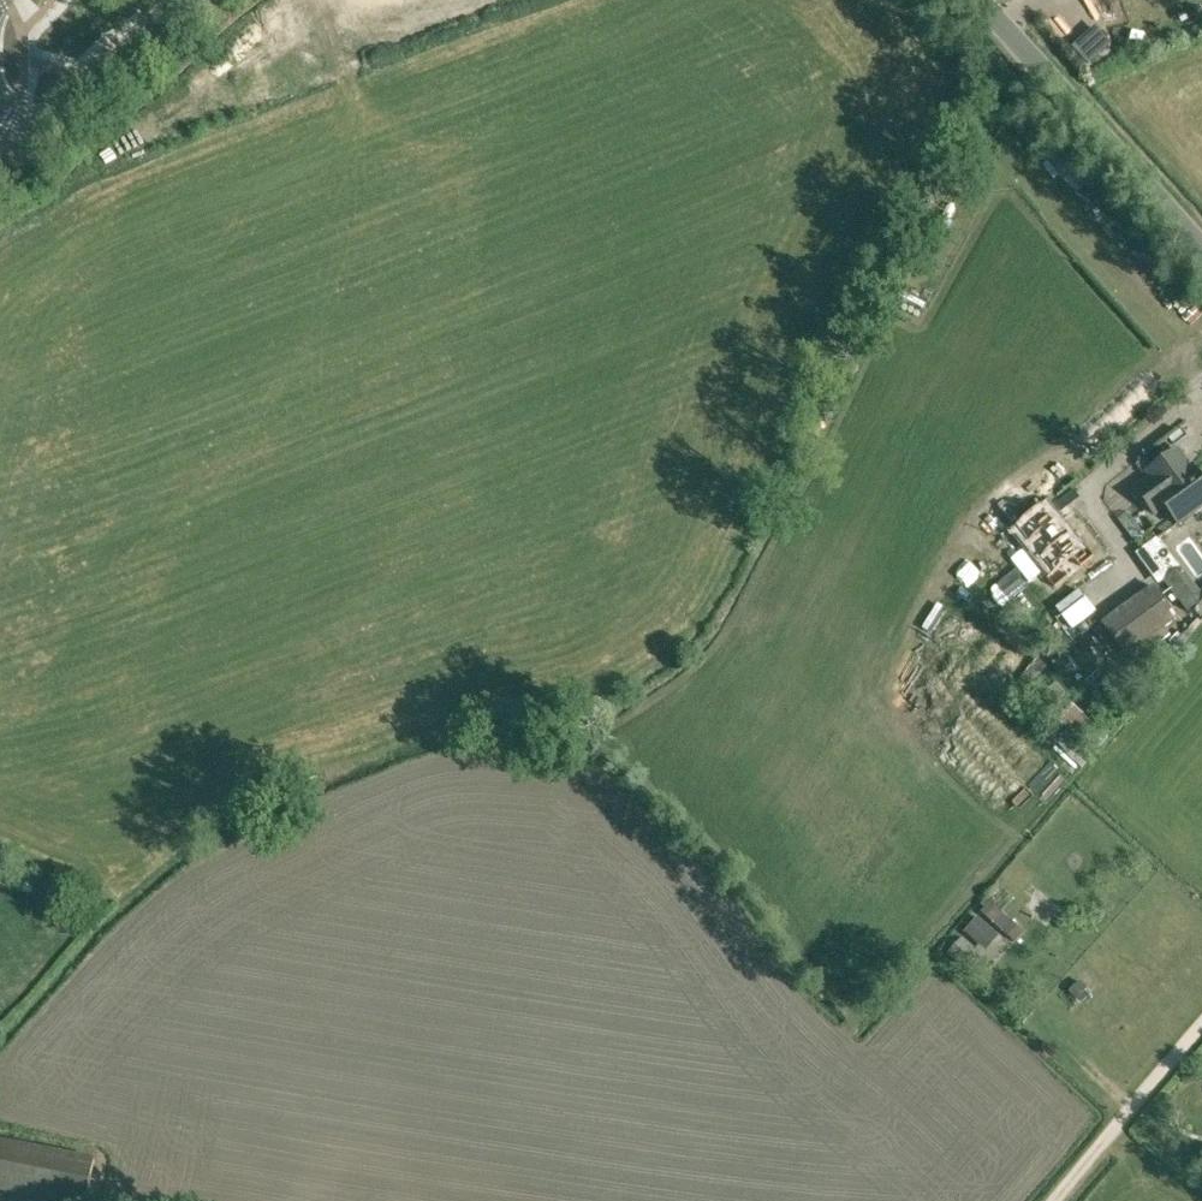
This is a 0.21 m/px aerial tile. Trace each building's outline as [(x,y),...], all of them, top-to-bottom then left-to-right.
[(1152,478),(1135,490),(1152,513),(1166,503),(1178,521),(1175,523),(1177,527),(1201,509),(1201,481),(1193,468),(1191,470),(1178,452),(1148,473),(1152,478)] [(1050,486),(1004,520),(1051,584),(1069,570),(1062,560),(1072,553),(1079,563),(1098,549),(1050,486)] [(1176,619),(1154,588),(1103,624),(1125,656),(1176,619)] [(977,954),(961,939),(947,954),(963,968),(977,954)] [(0,1140),(0,1189),(57,1200),(86,1200),(95,1160),(0,1140)]
